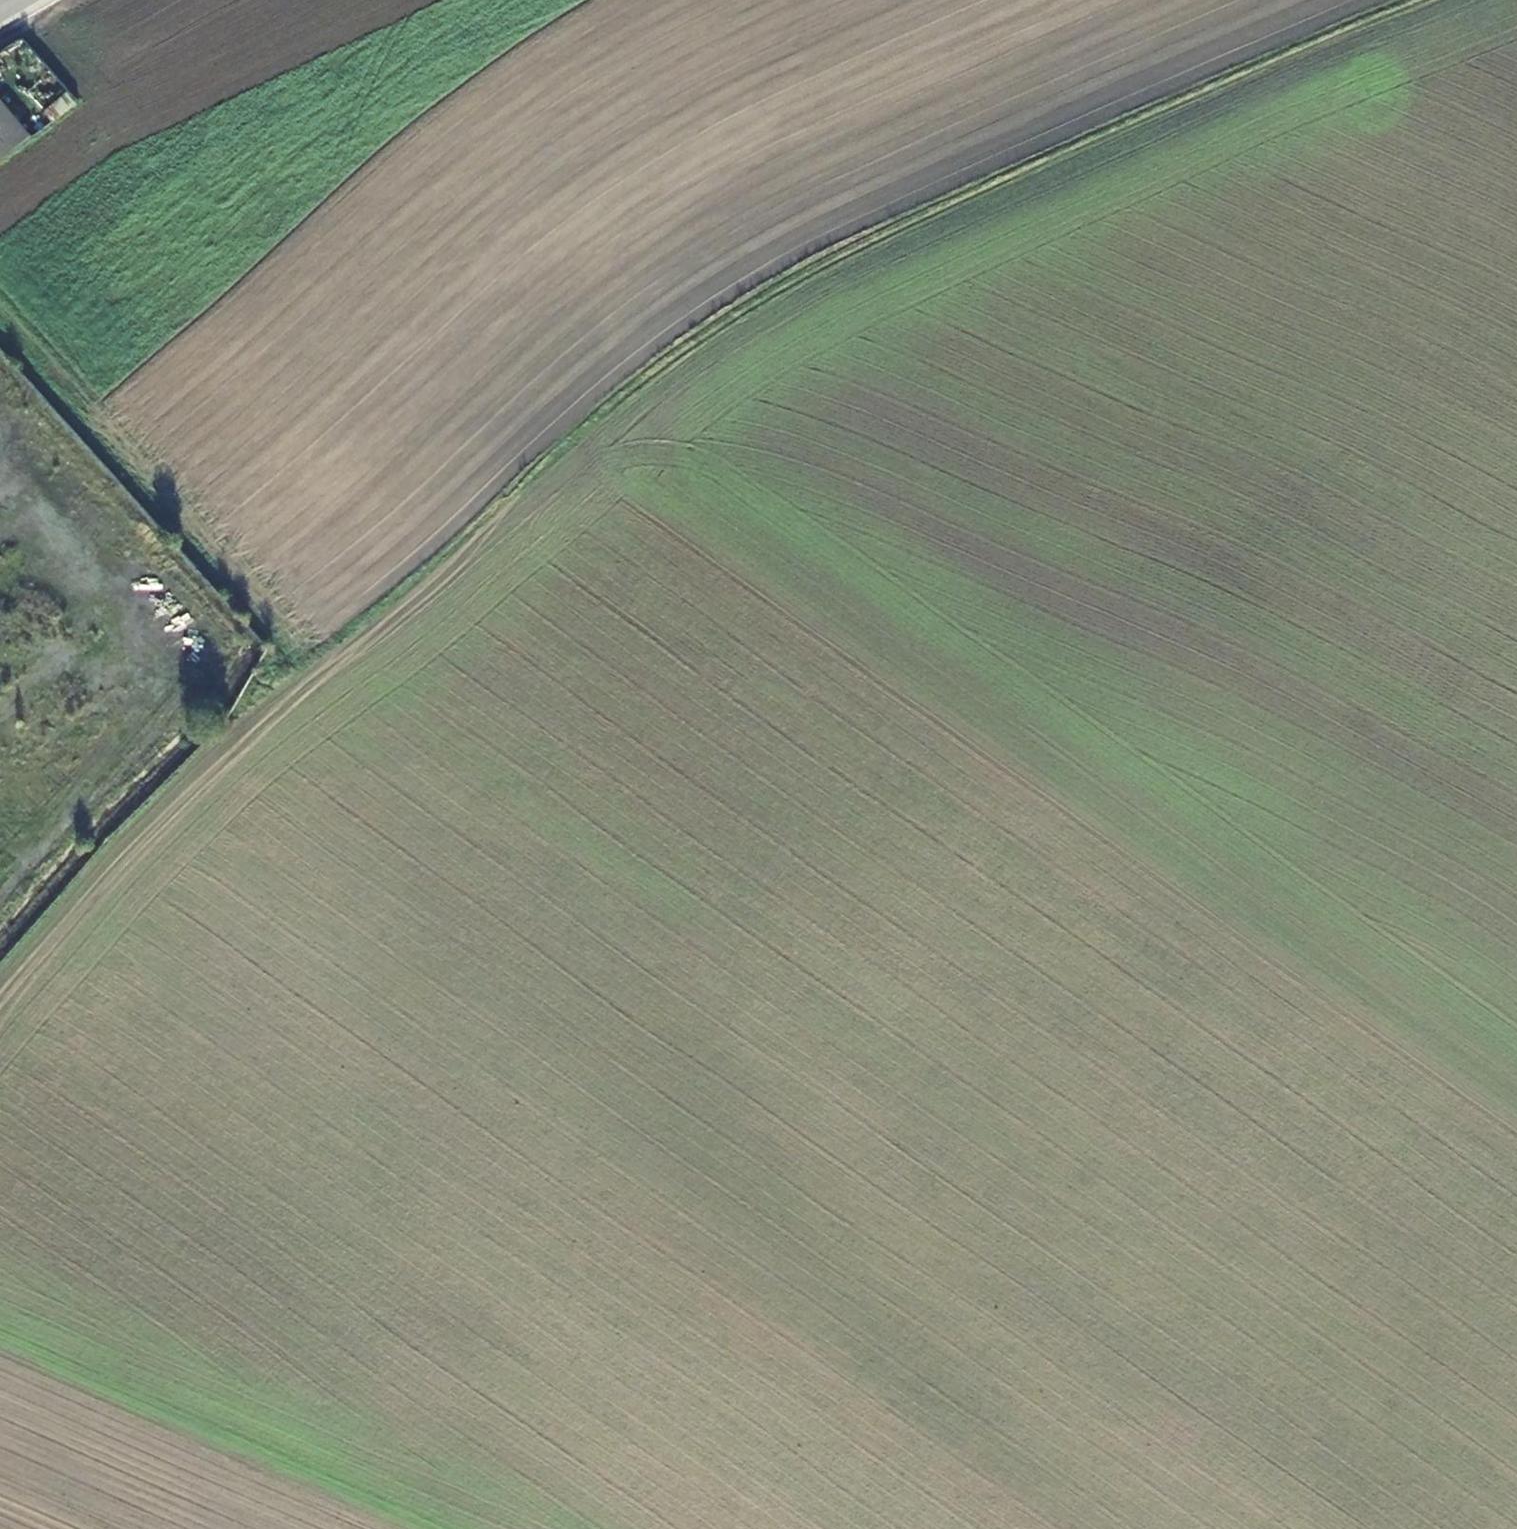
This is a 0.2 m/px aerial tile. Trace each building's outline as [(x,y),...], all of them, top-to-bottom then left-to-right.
[(20,119),(0,96),(0,133),(20,119)] [(36,137),(20,119),(0,133),(0,161),(36,137)]
